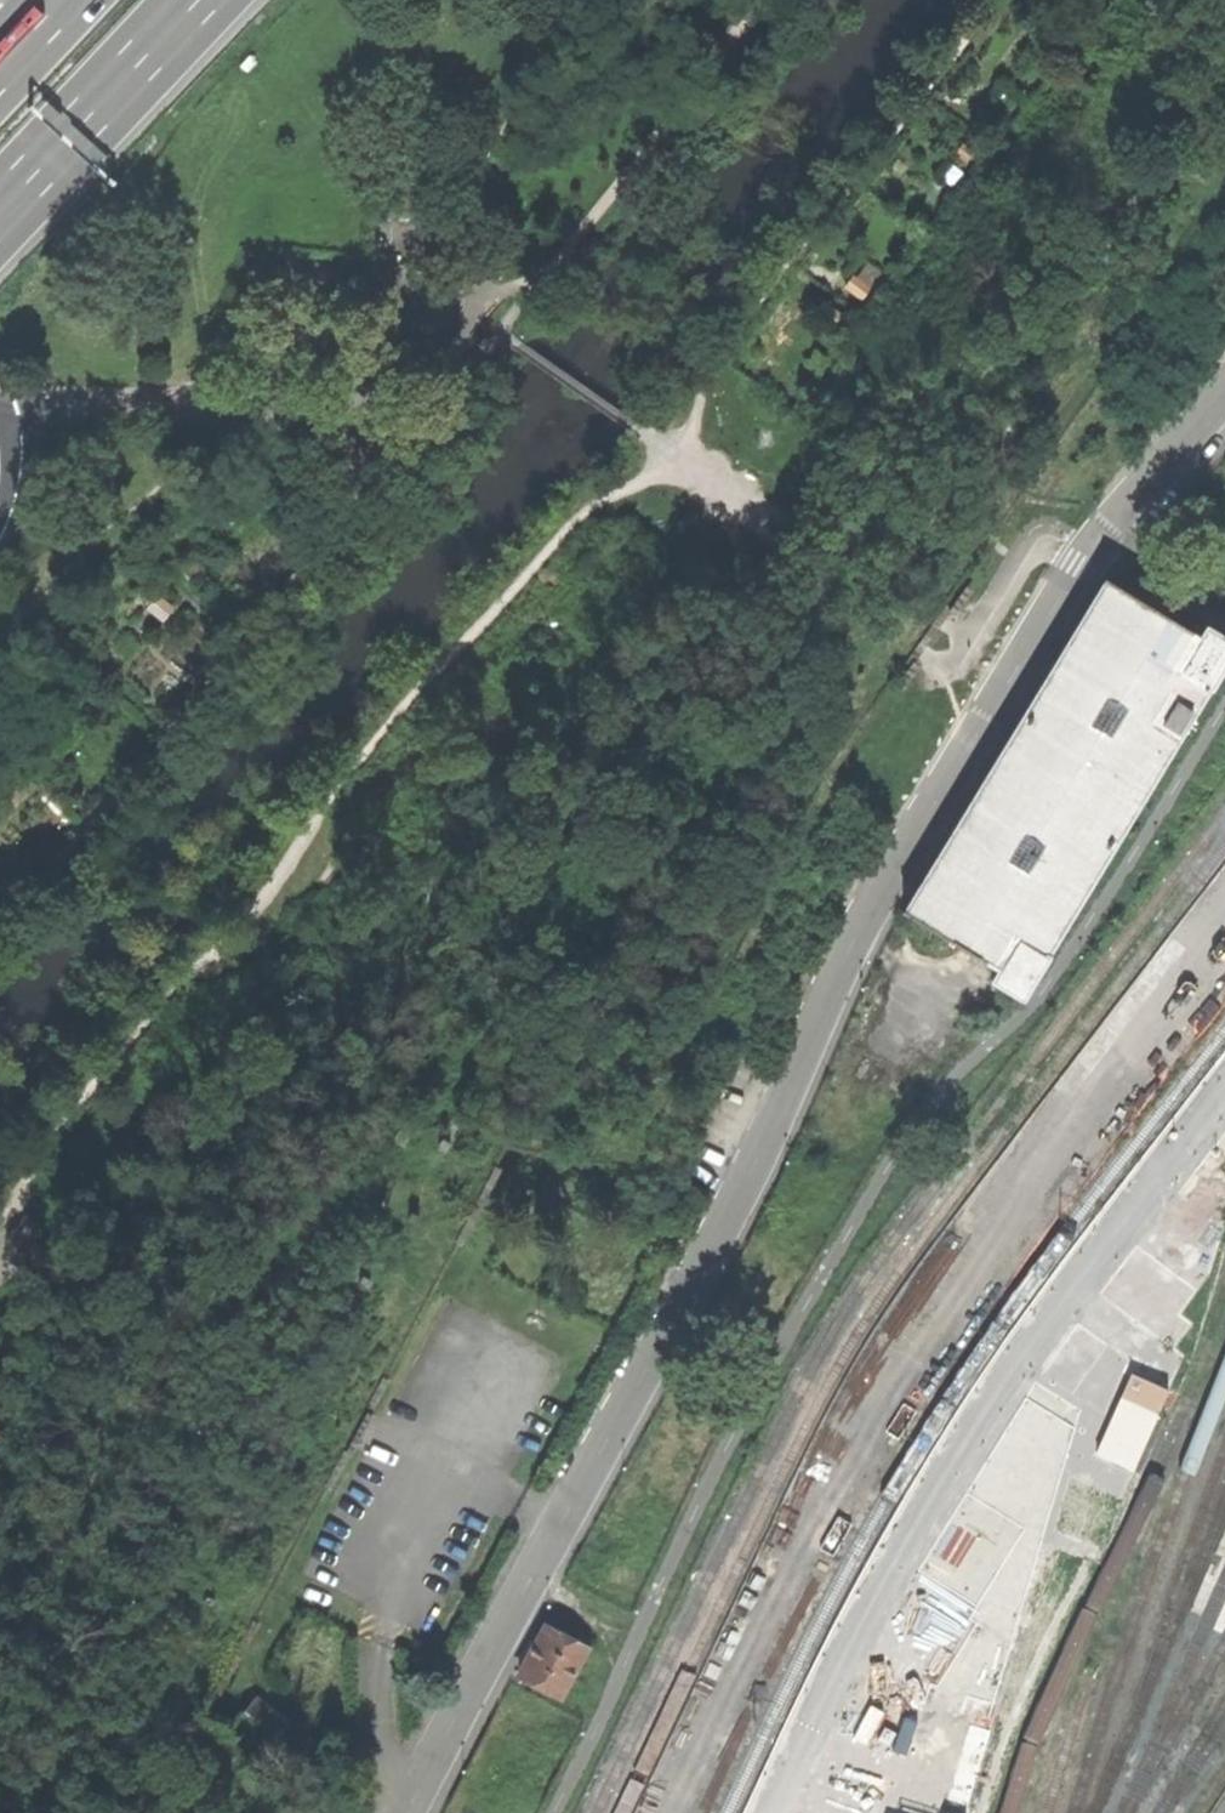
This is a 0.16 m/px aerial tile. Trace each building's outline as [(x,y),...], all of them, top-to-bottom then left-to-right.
[(905,913),(1000,971),(993,984),(1020,1001),(1224,666),(1224,641),(1205,629),(1200,638),(1105,583),(905,913)] [(23,1274),(25,1275),(35,1281),(37,1282),(46,1287),(51,1290),(69,1258),(63,1255),(55,1250),(53,1249),(42,1243),(40,1242),(38,1242),(38,1241),(35,1241),(33,1241),(31,1241),(28,1242),(26,1242),(24,1244),(22,1245),(20,1246),(19,1248),(17,1250),(16,1253),(16,1255),(15,1257),(15,1260),(15,1262),(16,1264),(17,1266),(18,1269),(19,1271),(21,1272),(23,1274)] [(1095,1453),(1133,1470),(1168,1390),(1130,1374),(1095,1453)] [(545,1629),(518,1677),(559,1698),(585,1648),(545,1629)] [(238,1725),(271,1751),(290,1727),(258,1700),(238,1725)]
